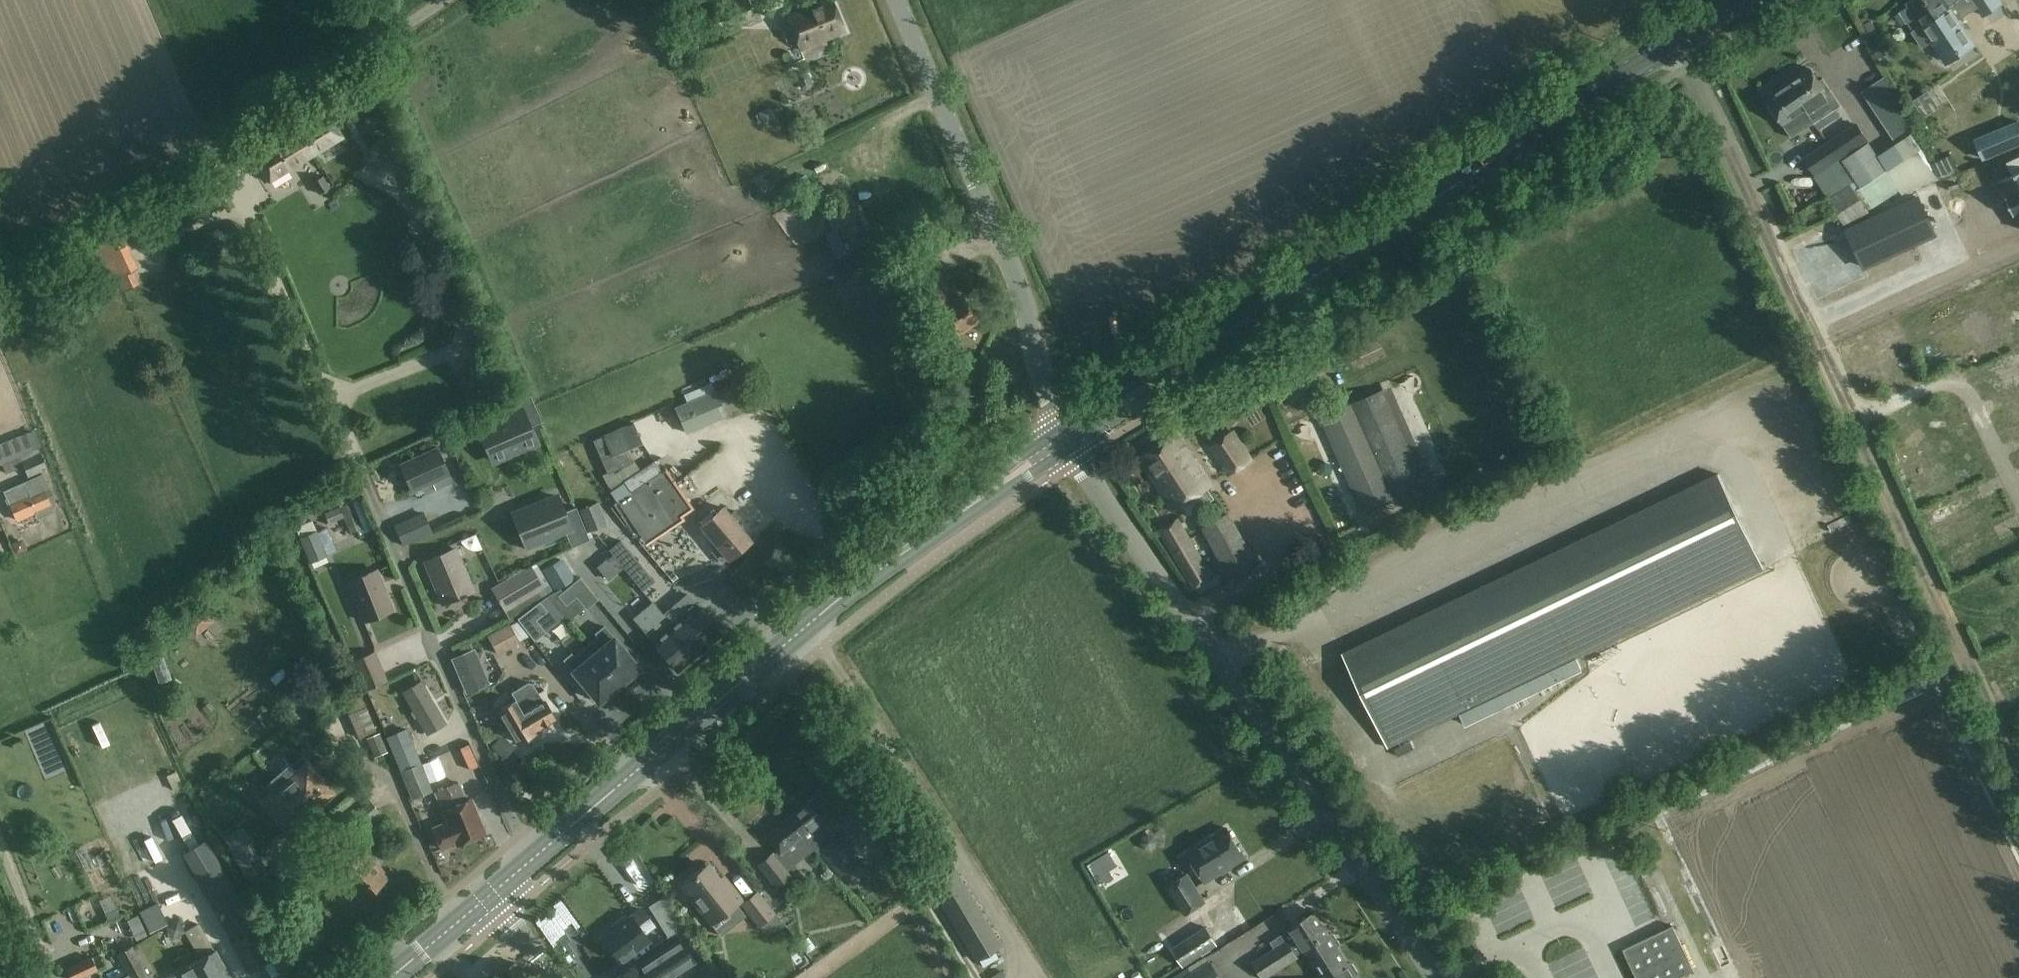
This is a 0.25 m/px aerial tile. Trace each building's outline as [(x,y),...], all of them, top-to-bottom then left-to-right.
[(832,0),(821,0),(786,14),(791,26),(782,29),(786,38),(794,35),(800,48),(844,30),(832,0)] [(1908,2),(1910,4),(1900,10),(1913,30),(1957,2),(1956,0),(1911,0),(1908,2)] [(1932,38),(1946,59),(1947,58),(1946,55),(1970,39),(1972,42),(1973,41),(1957,17),(1977,4),(1975,0),(1960,0),(1957,2),(1913,30),(1922,44),(1932,38)] [(1983,13),(2001,1),(2001,0),(1975,0),(1977,4),(1983,13)] [(1872,21),(1864,24),(1869,35),(1877,31),(1872,21)] [(710,27),(704,29),(707,36),(713,34),(710,27)] [(1918,105),(1985,61),(1974,44),(1906,87),(1918,105)] [(1890,60),(1883,48),(1876,53),(1882,64),(1890,60)] [(1809,67),(1787,82),(1804,109),(1814,123),(1836,109),(1841,105),(1823,78),(1818,81),(1809,67)] [(804,71),(799,74),(798,78),(801,86),(806,88),(811,86),(812,81),(808,73),(804,71)] [(1787,82),(1764,97),(1788,134),(1791,138),(1814,123),(1804,109),(1787,82)] [(1974,110),(1988,99),(1975,83),(1961,95),(1974,110)] [(353,113),(365,106),(359,95),(347,102),(353,113)] [(763,122),(774,117),(770,107),(759,112),(760,113),(756,115),(759,122),(763,121),(763,122)] [(343,137),(327,111),(284,137),(253,156),(269,182),(289,169),(343,137)] [(1976,138),(1984,157),(2018,143),(2018,122),(2018,120),(1976,138)] [(1868,139),(1856,122),(1804,156),(1816,174),(1868,139)] [(1869,140),(1842,157),(1860,184),(1853,189),(1868,209),(1900,188),(1903,192),(1906,196),(1940,178),(1935,170),(1918,145),(1886,166),(1879,156),(1869,140)] [(1828,197),(1847,226),(1869,211),(1868,209),(1853,189),(1849,183),(1855,179),(1841,157),(1815,175),(1829,196),(1828,197)] [(2009,162),(2014,173),(2000,180),(2000,181),(2001,181),(2008,196),(2007,197),(2007,196),(2006,197),(2013,214),(2015,213),(2014,213),(2015,212),(2018,220),(2018,157),(2009,162)] [(331,186),(324,174),(313,181),(321,192),(331,186)] [(1919,197),(1847,230),(1863,266),(1936,233),(1919,197)] [(907,244),(902,235),(889,242),(893,250),(907,244)] [(1837,246),(1799,262),(1827,329),(1824,330),(1840,368),(1876,353),(1882,366),(1910,355),(1880,285),(1858,294),(1837,246)] [(131,255),(100,269),(106,282),(117,277),(122,287),(122,289),(139,282),(134,269),(137,268),(131,255)] [(977,319),(962,296),(950,304),(937,283),(923,292),(936,313),(933,315),(948,338),(977,319)] [(1391,385),(1352,402),(1395,498),(1433,481),(1391,385)] [(717,388),(693,398),(675,406),(686,432),(727,415),(726,413),(719,393),(717,388)] [(719,393),(726,413),(739,407),(731,388),(719,393)] [(477,427),(494,465),(542,444),(533,426),(543,422),(531,395),(513,402),(516,410),(477,427)] [(1352,402),(1322,416),(1365,511),(1395,498),(1352,402)] [(635,424),(595,440),(609,472),(632,461),(627,449),(643,442),(635,424)] [(47,468),(40,451),(39,452),(37,447),(42,445),(35,427),(0,441),(0,463),(3,462),(7,472),(24,465),(29,476),(47,468)] [(1211,484),(1177,433),(1139,458),(1174,509),(1211,484)] [(1248,459),(1231,433),(1208,448),(1226,474),(1248,459)] [(413,493),(450,477),(438,451),(402,467),(413,493)] [(613,490),(612,491),(619,501),(614,504),(633,531),(637,528),(647,542),(681,518),(679,515),(690,507),(665,470),(664,470),(657,460),(641,470),(626,481),(626,482),(613,490)] [(1387,746),(1460,711),(1466,723),(1582,668),(1576,656),(1763,566),(1718,472),(1342,652),(1387,746)] [(5,491),(18,520),(36,512),(38,517),(48,513),(54,511),(44,489),(49,487),(43,474),(5,491)] [(353,501),(359,499),(360,498),(355,487),(336,495),(340,506),(353,501)] [(353,501),(364,527),(369,525),(359,499),(353,501)] [(558,499),(516,516),(525,538),(522,539),(527,552),(543,545),(542,542),(566,532),(572,546),(590,539),(578,509),(565,514),(558,499)] [(608,523),(599,499),(580,506),(588,530),(608,523)] [(351,532),(364,527),(353,501),(340,506),(325,513),(330,522),(344,516),(351,532)] [(716,514),(702,526),(718,545),(712,550),(719,558),(723,563),(729,558),(750,540),(733,519),(738,515),(733,509),(728,513),(723,508),(719,511),(717,508),(714,511),(716,514)] [(403,544),(433,531),(424,510),(394,524),(403,544)] [(1229,512),(1203,526),(1233,579),(1258,565),(1229,512)] [(1177,518),(1160,528),(1194,586),(1211,576),(1177,518)] [(317,529),(300,537),(311,561),(327,554),(318,532),(317,529)] [(26,549),(23,541),(19,540),(12,543),(16,553),(26,549)] [(620,540),(609,549),(613,554),(623,567),(642,590),(653,581),(620,540)] [(456,549),(425,562),(443,604),(445,605),(449,603),(450,601),(467,593),(473,590),(461,561),(456,549)] [(623,567),(613,554),(597,566),(607,579),(623,567)] [(574,579),(561,558),(544,568),(557,589),(574,579)] [(497,584),(493,586),(507,610),(510,615),(532,602),(544,595),(527,566),(497,584)] [(378,571),(349,582),(364,621),(393,610),(378,571)] [(597,598),(580,576),(559,594),(566,602),(576,594),(586,607),(597,598)] [(720,633),(687,594),(662,615),(695,654),(696,653),(698,656),(706,649),(704,646),(720,633)] [(188,625),(206,609),(195,596),(176,611),(188,625)] [(547,596),(540,601),(547,611),(536,619),(545,632),(565,617),(547,596)] [(540,601),(517,618),(534,640),(545,632),(536,619),(547,611),(540,601)] [(676,670),(695,654),(662,615),(652,602),(633,618),(654,642),(653,643),(676,670)] [(509,622),(487,634),(497,654),(520,642),(509,622)] [(598,637),(587,646),(621,687),(635,675),(632,673),(638,667),(604,626),(595,633),(598,637)] [(631,628),(622,635),(632,648),(641,641),(631,628)] [(572,652),(564,659),(599,701),(605,696),(607,699),(621,687),(587,646),(575,656),(572,652)] [(466,693),(490,684),(474,648),(451,658),(466,693)] [(388,678),(375,649),(352,659),(365,688),(388,678)] [(516,700),(499,709),(519,742),(523,740),(525,740),(530,738),(530,736),(536,732),(534,730),(555,718),(539,692),(538,692),(532,682),(529,681),(511,692),(516,700)] [(447,723),(423,682),(404,693),(428,734),(447,723)] [(369,714),(365,706),(350,713),(353,721),(369,714)] [(275,721),(280,727),(286,723),(281,717),(275,721)] [(389,737),(402,770),(421,762),(408,729),(389,737)] [(387,750),(379,731),(367,736),(375,755),(387,750)] [(491,745),(500,753),(510,742),(501,733),(491,745)] [(1440,763),(1468,755),(1466,746),(1438,754),(1440,763)] [(257,794),(262,800),(288,830),(333,791),(302,755),(257,794)] [(432,791),(421,762),(402,770),(413,798),(432,791)] [(471,798),(467,800),(459,782),(447,788),(436,792),(448,822),(433,828),(442,848),(456,842),(457,843),(485,832),(471,798)] [(813,798),(790,817),(807,837),(806,838),(811,844),(814,848),(817,853),(838,837),(831,828),(834,825),(813,798)] [(778,850),(774,853),(773,851),(757,864),(776,887),(791,875),(787,869),(814,848),(810,844),(806,838),(807,837),(790,817),(766,835),(778,850)] [(904,820),(895,825),(900,834),(909,829),(904,820)] [(270,878),(243,825),(225,834),(252,887),(270,878)] [(1188,852),(1206,881),(1245,856),(1226,827),(1188,852)] [(1158,839),(1154,834),(1148,833),(1143,836),(1142,842),(1145,847),(1151,848),(1156,845),(1158,839)] [(340,870),(363,898),(386,879),(381,874),(384,871),(365,849),(363,850),(353,838),(344,846),(354,858),(340,870)] [(857,864),(837,838),(818,853),(838,878),(857,864)] [(205,842),(184,853),(235,940),(253,930),(256,928),(205,842)] [(180,855),(155,865),(162,884),(188,874),(180,855)] [(693,875),(681,885),(711,922),(721,935),(746,916),(736,903),(741,898),(730,884),(727,887),(709,865),(694,877),(693,875)] [(930,884),(975,960),(1001,944),(955,869),(930,884)] [(1167,885),(1185,913),(1207,899),(1189,871),(1167,885)] [(788,888),(778,895),(786,905),(795,898),(788,888)] [(757,889),(742,900),(759,925),(764,931),(776,930),(783,924),(775,913),(757,889)] [(560,911),(566,923),(567,922),(556,899),(539,908),(545,919),(560,911)] [(670,905),(655,915),(668,936),(683,927),(670,905)] [(108,919),(120,914),(117,907),(105,912),(108,919)] [(615,928),(603,937),(621,961),(650,939),(644,932),(652,925),(640,909),(632,916),(627,919),(625,916),(613,925),(615,928)] [(1316,967),(1340,951),(1339,949),(1341,948),(1341,946),(1335,935),(1332,935),(1331,936),(1316,913),(1292,928),(1292,929),(1283,935),(1287,942),(1254,962),(1264,977),(1267,977),(1299,958),(1297,955),(1306,950),(1316,967)] [(1206,924),(1172,946),(1173,948),(1183,965),(1225,938),(1216,925),(1209,930),(1206,924)] [(1623,948),(1624,950),(1637,977),(1679,977),(1695,969),(1672,924),(1664,928),(1641,939),(1623,948)] [(235,940),(232,941),(248,970),(269,958),(253,930),(235,940)] [(694,961),(680,939),(640,965),(639,963),(616,977),(668,977),(694,961)] [(133,943),(117,952),(130,977),(146,977),(150,976),(133,943)] [(200,959),(211,977),(232,977),(216,950),(200,959)] [(1316,967),(1323,977),(1321,977),(1358,977),(1357,977),(1359,975),(1360,971),(1356,965),(1352,964),(1349,965),(1340,951),(1316,967)] [(1209,955),(1172,977),(1224,977),(1209,955)] [(97,967),(92,956),(66,968),(71,977),(74,977),(97,967)] [(176,973),(179,977),(211,977),(200,959),(176,973)] [(515,962),(498,972),(501,977),(525,977),(515,962)] [(705,962),(699,966),(704,974),(710,970),(705,962)]
